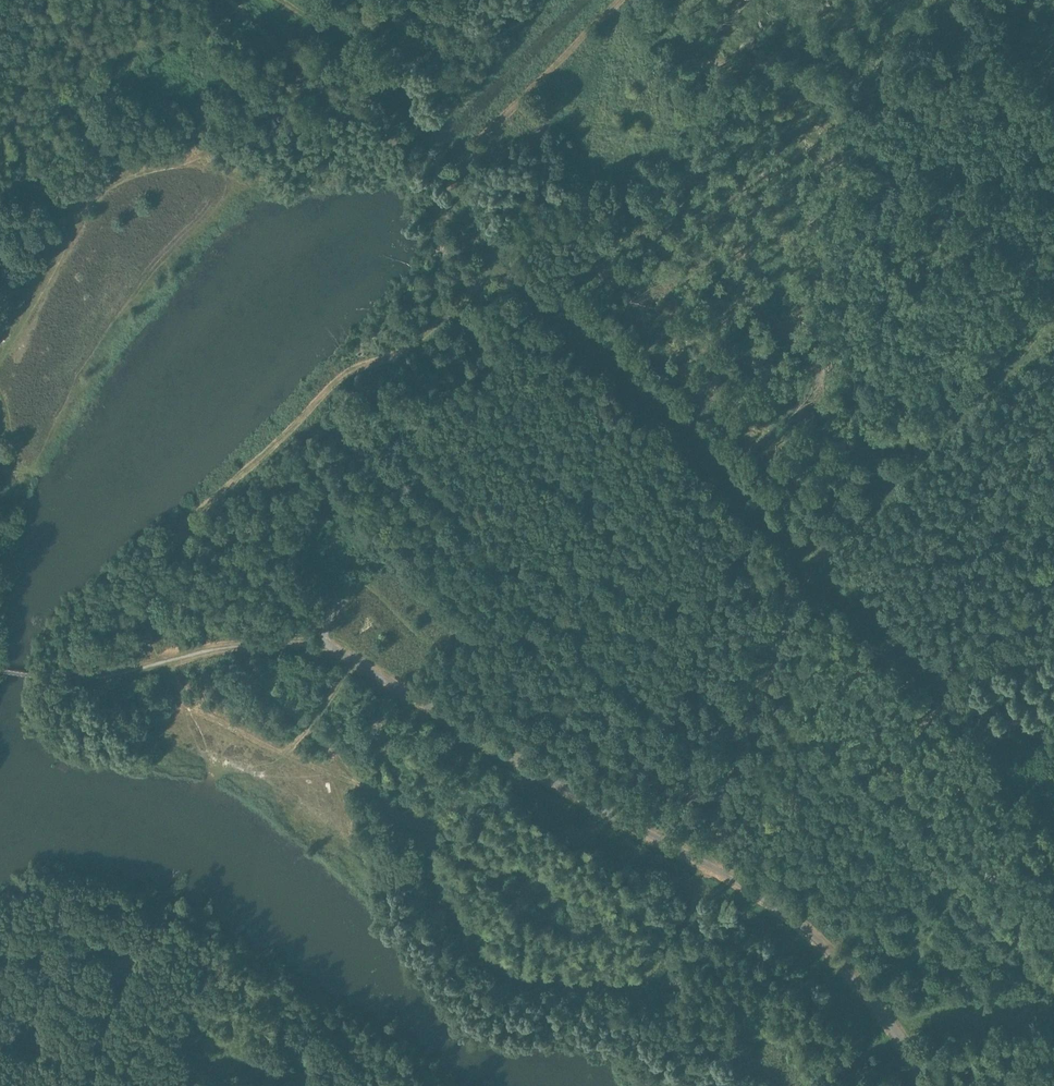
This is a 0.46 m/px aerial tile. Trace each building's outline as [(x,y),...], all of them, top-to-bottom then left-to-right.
[(419,16),(410,20),(414,29),(423,25),(419,16)]
